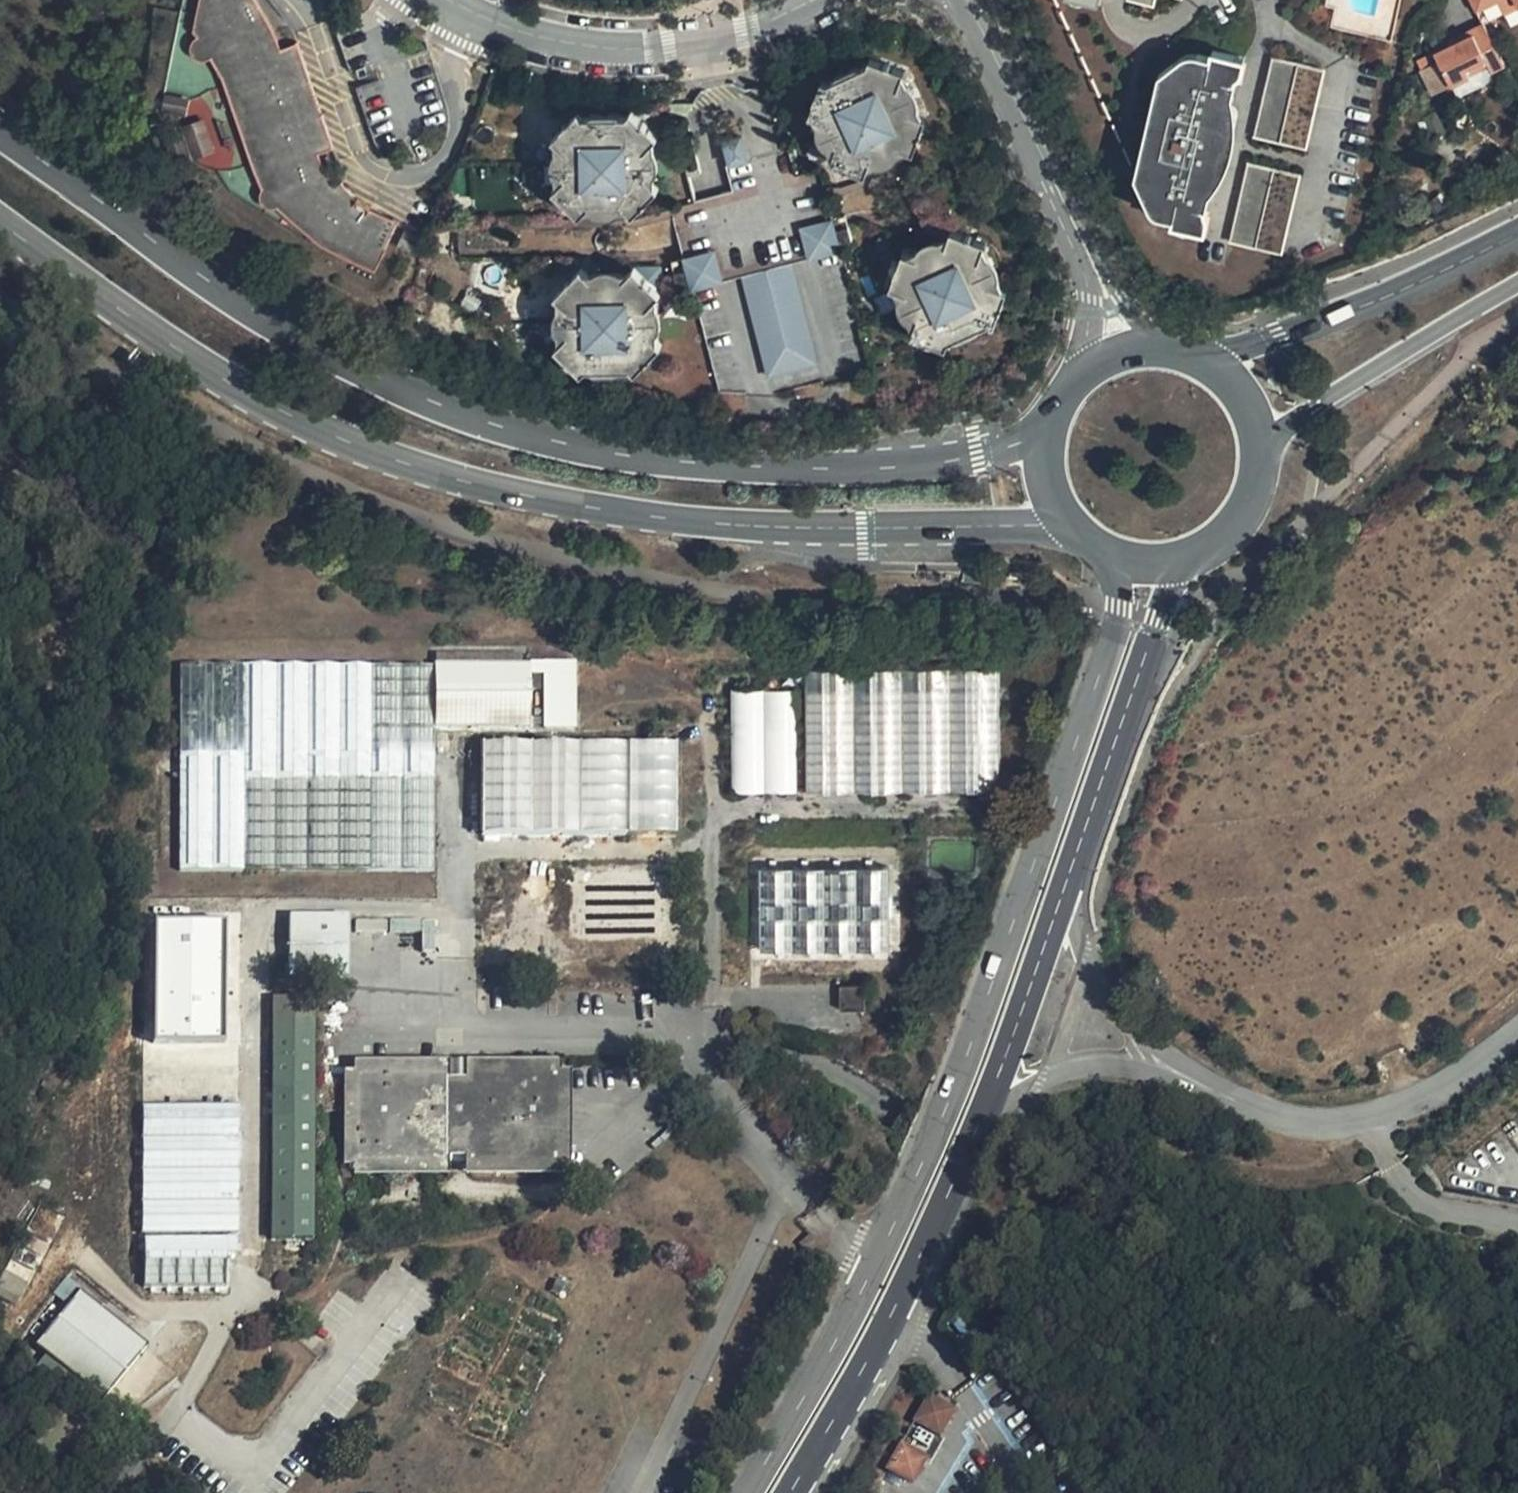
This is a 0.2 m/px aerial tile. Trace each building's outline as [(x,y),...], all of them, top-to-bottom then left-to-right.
[(180,35),(189,43),(184,47),(183,48),(182,49),(180,50),(179,52),(178,53),(177,55),(177,56),(176,59),(176,61),(177,63),(177,64),(178,66),(179,68),(180,70),(181,71),(183,72),(184,73),(186,74),(187,74),(188,74),(191,74),(193,74),(195,74),(196,73),(198,73),(199,72),(200,71),(205,68),(219,91),(224,106),(225,106),(227,107),(229,108),(231,109),(232,109),(234,110),(236,111),(237,112),(239,113),(241,115),(242,115),(243,117),(245,118),(246,120),(247,121),(248,122),(250,124),(251,126),(252,127),(253,129),(254,131),(255,133),(256,135),(257,137),(258,139),(258,140),(258,142),(259,146),(260,149),(260,151),(260,153),(260,156),(260,159),(260,162),(260,164),(259,166),(258,169),(258,171),(257,173),(256,175),(255,177),(255,179),(253,181),(252,183),(267,216),(261,219),(260,220),(259,222),(259,223),(259,225),(259,226),(259,228),(259,230),(260,231),(260,233),(262,235),(263,236),(265,238),(266,239),(268,239),(270,240),(273,240),(274,240),(276,240),(278,240),(278,239),(283,234),(301,250),(331,275),(358,289),(394,304),(417,252),(411,249),(408,255),(382,245),(385,239),(369,228),(364,233),(346,214),(331,193),(324,178),(322,172),(339,165),(327,133),(306,141),(292,103),(313,95),(299,58),(279,65),(276,59),(267,33),(247,2),(245,0),(186,0),(180,35)] [(1465,1),(1478,26),(1516,6),(1517,11),(1517,0),(1466,0),(1465,1)] [(189,43),(180,35),(179,42),(184,47),(189,43)] [(1495,87),(1507,81),(1484,37),(1472,43),(1474,50),(1438,70),(1453,101),(1471,91),(1469,83),(1486,73),(1495,87)] [(831,75),(822,71),(811,101),(824,108),(836,142),(830,154),(864,169),(872,154),(889,147),(905,140),(917,145),(928,115),(916,109),(903,76),(908,62),(873,50),(871,55),(831,75)] [(1238,83),(1245,61),(1208,51),(1206,61),(1190,59),(1179,64),(1161,80),(1164,85),(1142,174),(1136,178),(1145,211),(1167,219),(1167,227),(1202,237),(1210,205),(1205,203),(1234,81),(1238,83)] [(297,52),(276,59),(279,65),(299,58),(297,52)] [(1308,154),(1326,74),(1272,61),(1252,142),(1308,154)] [(246,185),(261,219),(267,216),(252,183),(253,181),(255,179),(255,177),(256,175),(257,173),(258,171),(258,169),(259,166),(260,164),(260,162),(260,159),(260,156),(260,153),(260,151),(260,149),(259,146),(258,142),(258,140),(258,139),(257,137),(256,135),(255,133),(254,131),(253,129),(252,127),(251,126),(250,124),(248,122),(247,121),(246,120),(245,118),(243,117),(242,115),(241,115),(239,113),(237,112),(236,111),(234,110),(232,109),(231,109),(229,108),(227,107),(225,106),(224,106),(219,91),(205,68),(200,71),(213,94),(218,108),(246,185)] [(315,100),(313,95),(292,103),(306,141),(327,133),(315,100)] [(586,107),(561,130),(568,138),(569,177),(559,186),(583,210),(595,199),(614,200),(627,201),(636,211),(661,186),(655,176),(654,142),(663,132),(640,108),(634,114),(596,112),(586,107)] [(189,159),(208,155),(199,123),(181,128),(189,159)] [(746,155),(742,137),(722,143),(727,160),(746,155)] [(1282,255),(1302,175),(1249,162),(1229,243),(1282,255)] [(322,172),(324,178),(341,171),(339,165),(322,172)] [(364,233),(369,228),(351,209),(346,214),(364,233)] [(835,248),(825,214),(790,222),(799,256),(835,248)] [(985,248),(991,234),(959,221),(955,233),(936,242),(919,249),(909,244),(894,276),(908,282),(923,314),(916,327),(948,340),(949,332),(993,314),(1000,319),(1013,287),(999,282),(985,248)] [(721,273),(714,238),(677,245),(683,281),(721,273)] [(411,249),(385,239),(382,245),(408,255),(411,249)] [(806,358),(783,260),(736,271),(759,369),(806,358)] [(585,263),(562,287),(568,294),(570,332),(560,341),(584,368),(589,362),(630,362),(639,369),(665,344),(655,334),(656,298),(664,290),(640,264),(631,275),(621,274),(596,272),(585,263)] [(520,673),(519,659),(426,658),(426,661),(427,725),(521,725),(520,673)] [(564,659),(519,659),(520,673),(537,674),(536,725),(561,725),(564,659)] [(427,725),(426,661),(169,660),(166,863),(424,865),(427,725)] [(537,674),(520,673),(521,725),(536,725),(537,674)] [(985,795),(987,694),(718,691),(716,792),(985,795)] [(538,831),(537,731),(474,729),(475,829),(538,831)] [(606,832),(608,732),(544,731),(543,831),(606,832)] [(674,833),(676,734),(613,733),(610,832),(674,833)] [(890,854),(757,859),(760,959),(894,954),(890,854)] [(534,957),(537,860),(472,858),(469,955),(534,957)] [(603,959),(605,861),(542,859),(541,957),(603,959)] [(671,962),(673,863),(611,861),(608,960),(671,962)] [(345,974),(346,913),(277,912),(275,972),(345,974)] [(242,1284),(242,917),(145,917),(145,1284),(242,1284)] [(871,1013),(870,985),(843,986),(844,1013),(871,1013)] [(302,991),(259,991),(259,1082),(302,1082),(302,991)] [(344,1054),(344,1069),(434,1069),(434,1078),(456,1078),(457,1070),(546,1070),(546,1067),(546,1055),(344,1054)] [(558,1068),(546,1067),(546,1070),(545,1156),(558,1156),(558,1068)] [(329,1155),(344,1155),(344,1127),(335,1127),(336,1091),(344,1091),(344,1069),(330,1069),(329,1155)] [(434,1069),(344,1069),(344,1091),(336,1091),(335,1127),(344,1127),(344,1155),(433,1156),(433,1149),(456,1150),(455,1156),(545,1156),(546,1070),(457,1070),(456,1078),(434,1078),(434,1069)] [(302,1082),(259,1082),(259,1112),(301,1112),(302,1082)] [(301,1112),(259,1112),(259,1234),(301,1235),(301,1112)] [(344,1155),(343,1164),(545,1165),(545,1156),(455,1156),(456,1150),(433,1149),(433,1156),(344,1155)] [(80,1288),(37,1340),(103,1395),(147,1343),(80,1288)] [(934,1429),(947,1404),(922,1390),(908,1415),(934,1429)] [(907,1477),(920,1453),(896,1438),(882,1463),(907,1477)]
